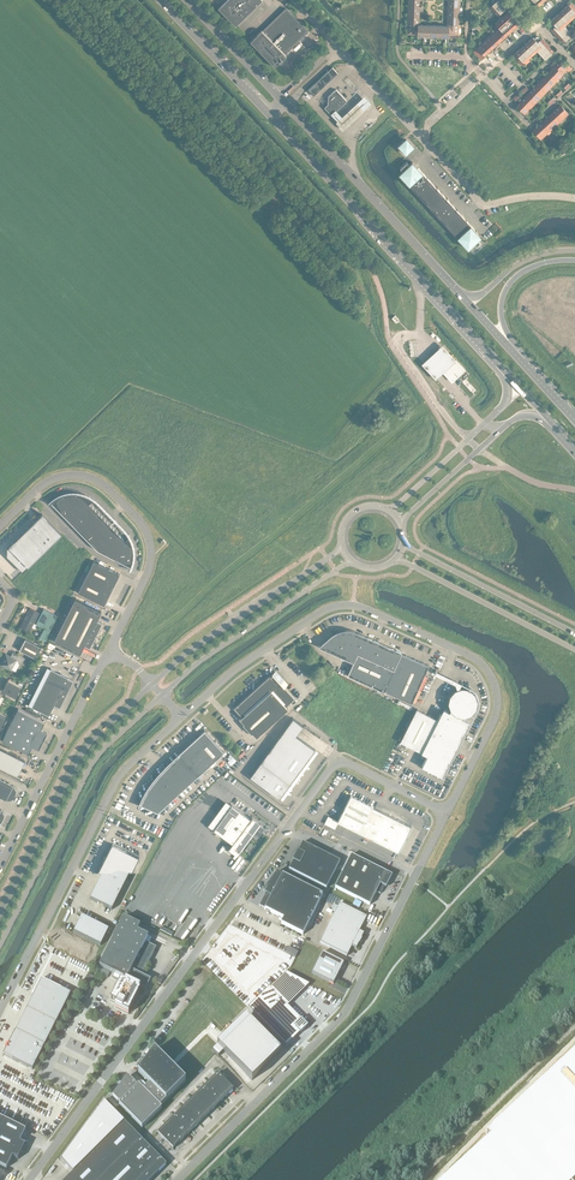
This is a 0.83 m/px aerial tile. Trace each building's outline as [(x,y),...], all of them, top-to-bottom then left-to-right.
[(228,18),(235,25),(261,0),(226,0),(219,8),(228,18)] [(493,11),(501,4),(498,0),(497,0),(496,1),(493,3),(489,7),(493,11)] [(560,12),(568,21),(574,15),(574,6),(571,2),(560,12)] [(498,15),(505,8),(501,4),(493,11),(497,15),(498,15)] [(408,5),(408,13),(419,14),(420,5),(408,5)] [(448,6),(447,15),(459,16),(459,7),(448,6)] [(283,60),(282,59),(286,55),(285,54),(308,31),(285,8),(262,30),(250,41),(275,66),(280,61),(280,62),(281,62),(282,62),(282,61),(283,60)] [(498,15),(501,17),(508,11),(505,8),(498,15)] [(495,23),(499,27),(506,35),(519,23),(515,18),(516,17),(514,14),(512,16),(508,11),(501,17),(495,23)] [(551,29),(555,34),(564,25),(568,21),(560,12),(555,16),(551,20),(552,21),(550,23),(550,26),(552,28),(551,29)] [(408,13),(407,22),(419,22),(419,14),(408,13)] [(447,15),(447,24),(459,24),(459,16),(447,15)] [(407,34),(417,34),(417,24),(419,24),(419,22),(407,22),(407,34)] [(447,24),(447,26),(448,26),(448,35),(458,36),(459,24),(447,24)] [(564,25),(555,34),(563,42),(572,34),(564,25)] [(499,27),(494,31),(502,39),(506,35),(499,27)] [(494,31),(490,35),(497,43),(502,39),(494,31)] [(490,35),(486,39),(493,47),(497,43),(490,35)] [(533,37),(524,45),(533,54),(537,50),(546,42),(542,37),(541,38),(539,36),(536,36),(534,38),(533,37)] [(486,39),(481,43),(489,51),(493,47),(486,39)] [(554,50),(546,42),(537,50),(545,59),(554,50)] [(489,51),(481,43),(473,50),(481,60),(485,56),(484,55),(489,51)] [(533,54),(524,45),(513,55),(521,64),(533,54)] [(553,65),(554,66),(562,74),(566,69),(569,71),(572,68),(567,64),(564,66),(558,60),(553,65)] [(554,66),(551,70),(558,77),(562,74),(554,66)] [(314,83),(308,89),(313,95),(320,89),(338,73),(332,67),(314,83)] [(551,70),(547,74),(555,81),(558,77),(551,70)] [(547,74),(543,78),(551,85),(555,81),(547,74)] [(543,78),(539,81),(547,89),(551,85),(543,78)] [(539,81),(536,85),(543,93),(547,89),(539,81)] [(536,85),(532,89),(540,97),(543,93),(536,85)] [(324,107),(331,115),(336,110),(347,101),(336,89),(328,96),(328,104),(324,107)] [(532,89),(528,93),(536,101),(540,97),(532,89)] [(528,93),(524,97),(532,105),(536,101),(528,93)] [(336,110),(331,115),(338,121),(336,122),(343,129),(371,103),(364,96),(342,117),(336,110)] [(524,97),(521,101),(528,108),(532,105),(524,97)] [(528,108),(521,101),(517,105),(524,112),(528,108)] [(560,105),(555,109),(563,117),(568,113),(560,105)] [(555,109),(551,113),(558,121),(563,117),(555,109)] [(551,113),(547,117),(554,125),(558,121),(551,113)] [(547,117),(543,121),(550,129),(554,125),(547,117)] [(543,121),(538,125),(545,133),(550,129),(543,121)] [(545,133),(538,125),(533,130),(541,138),(545,133)] [(399,146),(406,153),(413,146),(406,139),(399,146)] [(399,173),(414,189),(467,248),(471,245),(473,247),(479,242),(477,239),(481,236),(412,161),(409,164),(406,162),(400,168),(402,170),(399,173)] [(439,374),(443,371),(456,359),(442,344),(425,359),(421,363),(435,378),(439,374)] [(456,359),(443,371),(452,381),(465,369),(456,359)] [(52,500),(51,502),(97,549),(130,566),(130,567),(131,566),(131,563),(132,561),(133,558),(133,555),(133,553),(133,550),(132,547),(132,544),(131,542),(130,539),(128,536),(125,539),(89,503),(93,499),(92,499),(90,497),(87,496),(85,495),(82,494),(79,493),(76,493),(73,493),(70,493),(67,493),(65,494),(62,495),(59,496),(57,497),(54,499),(52,500)] [(7,548),(7,555),(22,571),(61,533),(42,513),(7,548)] [(93,560),(86,576),(112,589),(120,573),(93,560)] [(86,576),(78,591),(104,604),(112,589),(86,576)] [(75,598),(54,639),(80,653),(84,644),(90,647),(102,622),(97,619),(101,611),(75,598)] [(31,621),(34,622),(39,612),(30,608),(20,628),(26,631),(31,621)] [(43,608),(36,623),(44,628),(39,637),(45,640),(57,615),(43,608)] [(322,642),(329,650),(353,661),(347,675),(384,691),(384,690),(412,703),(428,665),(401,652),(401,651),(357,631),(354,630),(351,630),(349,629),(346,629),(343,629),(340,630),(337,631),(335,632),(332,634),(330,635),(322,642)] [(19,649),(36,657),(41,647),(25,638),(20,649),(19,649)] [(16,659),(23,663),(25,658),(14,652),(12,656),(10,656),(6,654),(1,664),(11,669),(16,659)] [(50,668),(31,706),(49,714),(54,704),(60,706),(73,680),(67,677),(68,677),(50,668)] [(272,673),(234,708),(242,716),(240,718),(239,717),(239,718),(256,737),(289,707),(288,707),(287,708),(286,706),(285,706),(294,698),(283,685),(284,685),(282,683),(281,683),(272,673)] [(8,679),(2,690),(16,697),(21,686),(8,679)] [(416,708),(400,741),(427,755),(422,765),(441,775),(453,752),(454,753),(458,745),(457,744),(466,726),(464,726),(467,720),(463,718),(464,716),(471,713),(476,708),(477,700),(475,693),(469,688),(462,686),(455,688),(450,694),(448,702),(450,709),(449,711),(445,709),(442,714),(441,713),(438,719),(416,708)] [(18,708),(10,723),(43,740),(47,732),(40,729),(44,721),(18,708)] [(303,725),(293,717),(260,761),(250,776),(279,798),(290,783),(315,749),(296,734),(303,725)] [(43,740),(10,723),(2,739),(28,752),(32,745),(39,748),(43,740)] [(145,795),(141,804),(158,812),(224,751),(204,730),(205,730),(204,729),(177,754),(178,754),(179,755),(169,764),(168,763),(166,766),(166,767),(157,777),(149,787),(145,795)] [(17,775),(25,760),(0,747),(0,766),(17,775)] [(13,785),(0,778),(0,797),(6,800),(6,799),(7,800),(9,800),(11,799),(13,798),(14,796),(13,796),(14,793),(15,794),(16,793),(16,790),(15,788),(14,787),(13,786),(13,785)] [(338,821),(398,851),(411,826),(351,795),(338,821)] [(231,804),(214,829),(232,843),(228,848),(237,854),(253,833),(258,837),(264,828),(259,825),(261,823),(252,816),(250,818),(231,804)] [(97,873),(102,876),(90,900),(112,911),(139,857),(112,843),(97,873)] [(289,870),(326,889),(340,862),(303,843),(289,870)] [(351,856),(335,888),(370,906),(376,893),(380,895),(383,890),(382,889),(383,886),(385,887),(391,877),(381,872),(381,871),(351,856)] [(266,894),(259,907),(284,919),(281,924),(303,935),(323,896),(282,875),(282,876),(277,873),(268,885),(269,885),(265,893),(266,894)] [(320,943),(347,957),(352,947),(356,950),(359,945),(360,945),(362,940),(362,939),(364,935),(359,932),(367,918),(340,904),(320,943)] [(82,916),(74,933),(100,946),(109,930),(82,916)] [(179,924),(164,916),(158,929),(173,937),(179,924)] [(124,919),(99,967),(113,974),(114,974),(112,978),(120,982),(110,1001),(117,1005),(115,1008),(129,1014),(140,991),(139,991),(141,988),(146,990),(151,981),(142,976),(156,948),(146,943),(148,938),(137,932),(140,927),(124,919)] [(333,985),(344,964),(322,953),(312,974),(333,985)] [(269,987),(248,1008),(287,1047),(300,1033),(301,1034),(308,1026),(301,1019),(300,1019),(288,1007),(302,993),(284,975),(270,989),(269,987)] [(41,979),(3,1055),(33,1070),(71,994),(41,979)] [(246,1017),(212,1051),(219,1058),(224,1053),(252,1081),(281,1052),(246,1017)] [(150,1085),(143,1091),(160,1107),(186,1081),(155,1050),(138,1073),(150,1085)] [(485,1133),(489,1137),(443,1179),(574,1179),(574,1050),(485,1133)] [(158,1133),(158,1134),(164,1141),(173,1149),(182,1141),(190,1132),(199,1124),(207,1115),(216,1107),(225,1098),(233,1090),(234,1090),(225,1081),(218,1074),(209,1083),(201,1091),(192,1100),(184,1108),(175,1117),(166,1125),(158,1134),(158,1133)] [(160,1107),(143,1091),(138,1086),(137,1087),(135,1085),(136,1085),(128,1077),(122,1085),(122,1086),(119,1089),(113,1097),(118,1102),(119,1102),(120,1104),(119,1105),(142,1128),(162,1109),(160,1107)] [(66,1179),(151,1179),(167,1165),(124,1122),(104,1102),(60,1161),(73,1173),(66,1179)] [(7,1169),(13,1157),(18,1160),(26,1145),(20,1142),(26,1130),(0,1117),(0,1166),(7,1169)]
